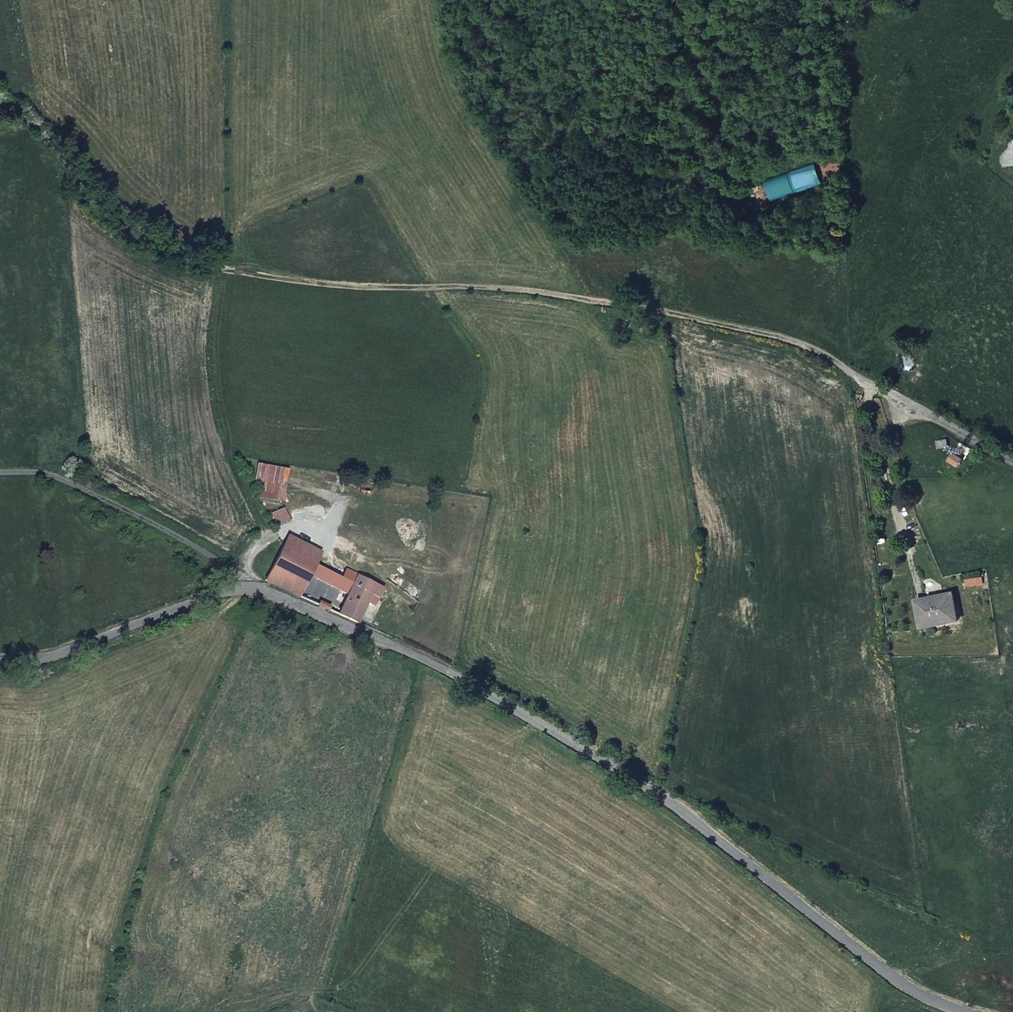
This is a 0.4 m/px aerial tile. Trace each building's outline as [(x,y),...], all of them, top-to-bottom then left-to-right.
[(335,471),(322,470),(321,478),(334,480),(335,471)] [(270,510),(276,523),(287,518),(282,505),(270,510)] [(297,554),(303,541),(294,537),(285,533),(279,546),(297,554)] [(328,582),(333,572),(313,562),(319,548),(303,541),(297,554),(279,546),(263,577),(296,592),(306,572),(328,582)] [(355,571),(351,581),(359,585),(363,575),(355,571)] [(328,582),(347,591),(351,581),(333,572),(328,582)] [(359,585),(351,581),(347,591),(341,605),(330,600),(327,605),(356,618),(363,600),(370,603),(380,583),(363,575),(359,585)] [(308,591),(306,596),(318,601),(319,597),(308,591)] [(952,593),(915,599),(920,623),(949,618),(948,614),(955,613),(952,593)]
